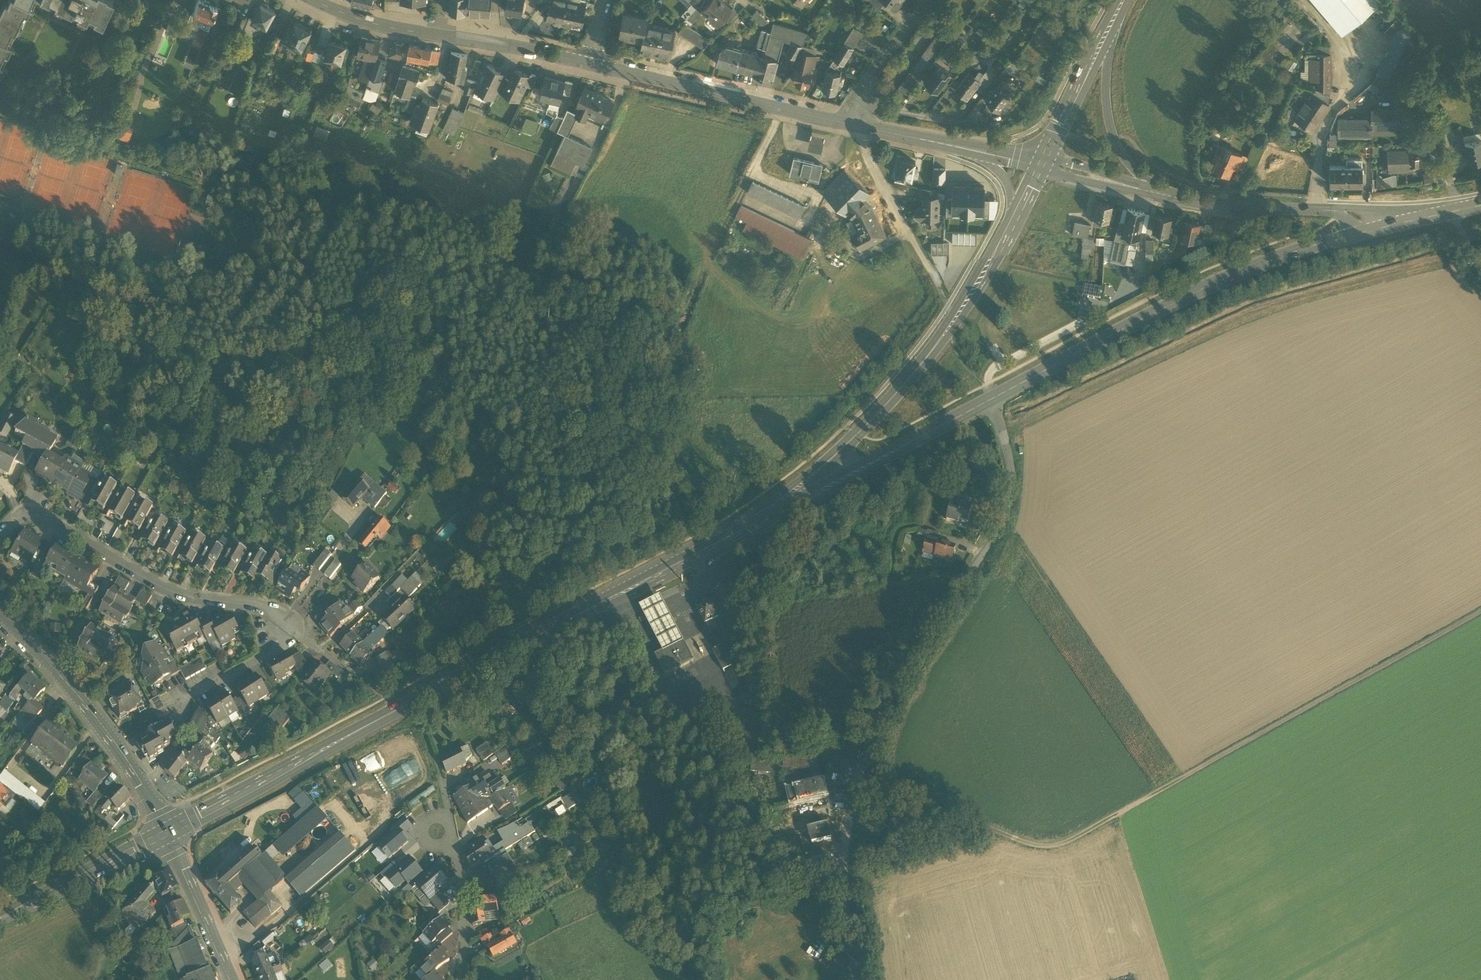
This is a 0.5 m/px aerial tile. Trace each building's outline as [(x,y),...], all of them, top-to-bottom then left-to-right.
[(2,57),(4,58),(10,45),(13,47),(14,46),(8,43),(9,42),(6,41),(9,35),(12,36),(21,16),(24,18),(30,5),(33,6),(33,5),(32,4),(29,2),(29,0),(8,0),(7,2),(5,1),(0,11),(0,60),(2,57)] [(85,15),(86,13),(101,20),(110,0),(53,0),(85,15)] [(191,10),(210,18),(216,3),(209,0),(195,0),(191,10)] [(267,22),(277,6),(270,2),(269,1),(268,0),(262,0),(253,16),(260,20),(260,19),(267,22)] [(466,0),(451,0),(450,7),(451,10),(456,11),(458,8),(465,9),(466,0)] [(490,11),(491,0),(466,0),(465,9),(490,11)] [(520,12),(523,0),(506,0),(504,8),(512,10),(520,12)] [(567,0),(550,0),(547,13),(554,14),(554,18),(562,20),(567,0)] [(585,0),(567,0),(562,20),(572,22),(573,18),(583,20),(587,0),(585,0)] [(682,11),(687,14),(696,5),(691,0),(682,11)] [(716,23),(725,14),(725,13),(732,6),(731,5),(725,0),(709,0),(703,7),(711,15),(710,17),(716,23)] [(878,9),(885,0),(865,0),(864,0),(868,3),(878,9)] [(1342,34),(1380,1),(1379,0),(1313,0),(1342,34)] [(224,6),(216,3),(210,18),(209,20),(217,24),(224,6)] [(725,13),(729,17),(738,8),(732,4),(731,5),(732,6),(725,13)] [(701,9),(696,5),(687,14),(693,17),(701,9)] [(753,12),(763,21),(769,18),(758,7),(753,12)] [(620,32),(643,36),(646,20),(647,13),(625,9),(623,17),(622,17),(621,24),(622,24),(620,32)] [(189,20),(198,24),(199,22),(207,25),(209,20),(210,18),(191,10),(187,20),(189,20)] [(232,31),(238,34),(246,15),(240,13),(232,31)] [(291,47),(299,51),(312,26),(292,16),(283,34),(294,40),(291,47)] [(1401,24),(1396,18),(1384,30),(1390,36),(1401,24)] [(675,26),(646,20),(643,36),(641,46),(671,52),(675,26)] [(679,30),(704,45),(711,37),(685,20),(679,30)] [(766,46),(764,53),(779,57),(784,39),(794,41),(788,52),(795,56),(799,49),(810,31),(774,20),(771,30),(762,27),(758,44),(766,46)] [(204,33),(207,25),(199,22),(198,24),(196,29),(204,33)] [(844,40),(852,45),(861,31),(853,26),(844,40)] [(895,91),(905,98),(953,33),(944,26),(895,91)] [(1390,36),(1388,51),(1399,56),(1411,33),(1412,34),(1413,32),(1401,26),(1390,36)] [(878,27),(874,34),(880,38),(884,30),(878,27)] [(192,38),(201,41),(204,33),(196,29),(192,38)] [(952,44),(957,48),(968,34),(961,29),(950,42),(952,44)] [(275,30),(268,46),(275,48),(281,33),(275,30)] [(367,81),(379,86),(384,75),(381,74),(386,55),(377,52),(378,50),(380,37),(362,33),(358,50),(368,52),(377,54),(371,71),(369,76),(367,81)] [(1393,96),(1401,99),(1398,84),(1407,67),(1425,51),(1426,41),(1412,34),(1411,33),(1399,56),(1388,78),(1387,78),(1378,74),(1377,75),(1375,80),(1368,86),(1393,96)] [(326,52),(342,57),(346,40),(330,36),(326,52)] [(186,52),(195,56),(200,44),(191,40),(186,52)] [(390,50),(401,53),(404,41),(397,40),(391,44),(390,50)] [(408,53),(430,57),(432,45),(418,42),(410,40),(408,53)] [(834,57),(842,62),(852,45),(844,40),(834,57)] [(716,60),(735,66),(741,46),(726,42),(720,45),(716,60)] [(944,55),(949,59),(957,48),(952,44),(950,42),(942,54),(944,55)] [(430,57),(437,59),(440,46),(432,45),(430,57)] [(1316,87),(1330,87),(1330,69),(1330,54),(1330,45),(1317,45),(1317,52),(1317,56),(1317,78),(1317,87),(1316,87)] [(268,65),(275,48),(268,46),(262,62),(268,65)] [(773,77),(779,57),(764,53),(741,46),(735,66),(773,77)] [(291,47),(287,55),(295,60),(299,51),(291,47)] [(452,48),(449,60),(465,63),(467,51),(452,48)] [(791,70),(795,71),(798,64),(812,68),(814,62),(817,63),(819,54),(799,49),(795,56),(790,63),(793,64),(791,70)] [(981,57),(986,61),(992,53),(987,49),(981,57)] [(1399,56),(1388,51),(1376,72),(1388,78),(1399,56)] [(191,64),(195,56),(186,52),(183,61),(191,64)] [(362,68),(364,68),(371,71),(377,54),(368,52),(362,68)] [(472,64),(479,66),(482,55),(475,54),(472,64)] [(1317,78),(1317,56),(1308,56),(1308,57),(1308,78),(1317,78)] [(1003,68),(1011,75),(1019,64),(1011,58),(1003,68)] [(468,64),(465,63),(449,60),(447,73),(465,77),(468,64)] [(397,85),(408,88),(412,77),(415,78),(416,78),(420,67),(404,61),(396,83),(396,85),(397,85)] [(477,84),(489,91),(499,71),(501,68),(488,61),(479,79),(476,84),(477,84)] [(506,86),(519,92),(525,79),(529,72),(529,71),(515,64),(509,76),(505,85),(506,86)] [(809,82),(812,68),(798,64),(795,71),(793,78),(809,82)] [(926,81),(937,89),(947,77),(943,74),(946,70),(939,64),(926,81)] [(987,67),(994,72),(996,69),(990,64),(987,67)] [(984,72),(992,78),(996,74),(994,72),(987,67),(984,72)] [(823,85),(836,89),(840,71),(827,68),(823,85)] [(976,86),(982,91),(992,78),(984,72),(980,68),(975,75),(977,76),(978,75),(981,77),(980,79),(981,80),(976,86)] [(525,79),(532,82),(532,81),(537,72),(530,69),(529,71),(529,72),(525,79)] [(955,88),(967,97),(976,86),(981,80),(980,79),(981,77),(978,75),(977,76),(975,75),(969,70),(955,88)] [(496,91),(499,86),(505,73),(499,71),(489,91),(495,94),(496,91)] [(541,93),(551,96),(552,91),(562,94),(563,88),(566,77),(565,77),(545,72),(545,73),(543,84),(541,93)] [(509,76),(505,73),(499,86),(505,89),(506,86),(505,85),(509,76)] [(479,79),(475,77),(469,75),(465,87),(472,89),(474,90),(477,84),(476,84),(479,79)] [(563,88),(570,90),(573,78),(573,77),(565,75),(565,76),(565,77),(566,77),(563,88)] [(986,98),(999,108),(1009,94),(1003,90),(1008,83),(1001,78),(997,85),(996,84),(993,88),(991,87),(989,90),(990,92),(986,98)] [(347,85),(362,92),(364,88),(349,80),(347,85)] [(309,88),(316,90),(317,84),(310,82),(309,88)] [(442,83),(440,88),(452,92),(454,87),(442,83)] [(586,113),(603,121),(614,97),(597,88),(596,89),(585,84),(577,100),(579,101),(575,110),(579,111),(586,115),(586,113)] [(506,86),(505,89),(518,95),(519,92),(506,86)] [(1313,93),(1327,103),(1330,88),(1330,87),(1316,87),(1313,93)] [(449,99),(452,92),(440,88),(438,95),(449,99)] [(407,99),(413,101),(416,91),(411,89),(407,99)] [(558,112),(562,94),(552,91),(551,96),(548,108),(556,113),(556,111),(558,112)] [(344,99),(359,104),(361,97),(348,92),(344,99)] [(411,117),(429,123),(438,98),(424,93),(421,100),(418,99),(411,117)] [(1310,127),(1312,129),(1314,127),(1313,127),(1329,104),(1327,103),(1313,93),(1296,117),(1301,121),(1310,127)] [(1371,134),(1372,134),(1372,131),(1372,125),(1396,125),(1404,125),(1404,107),(1401,102),(1401,99),(1393,96),(1395,108),(1372,108),(1371,108),(1371,117),(1339,117),(1339,116),(1338,116),(1338,117),(1338,134),(1339,134),(1371,134)] [(442,126),(453,131),(464,108),(453,103),(442,126)] [(558,126),(567,130),(569,131),(579,111),(575,110),(568,106),(564,115),(558,126)] [(551,124),(558,127),(558,126),(564,115),(558,112),(556,111),(556,113),(551,124)] [(521,126),(533,131),(538,119),(526,114),(521,126)] [(1432,122),(1435,133),(1448,130),(1445,119),(1432,122)] [(128,138),(131,123),(114,120),(111,135),(128,138)] [(1310,127),(1301,121),(1298,127),(1306,132),(1310,127)] [(314,132),(326,136),(329,127),(316,123),(314,132)] [(1315,131),(1312,129),(1310,127),(1306,132),(1305,135),(1315,142),(1315,131)] [(593,142),(569,131),(567,130),(558,148),(579,158),(584,160),(593,142)] [(807,146),(821,149),(825,134),(811,130),(807,146)] [(1465,141),(1480,138),(1480,131),(1463,135),(1464,142),(1465,141)] [(1469,161),(1480,159),(1480,138),(1465,141),(1469,161)] [(1213,165),(1228,171),(1232,162),(1236,164),(1242,152),(1219,142),(1212,157),(1216,158),(1213,165)] [(552,161),(573,170),(579,158),(558,148),(552,161)] [(1386,161),(1386,170),(1407,169),(1407,149),(1388,150),(1388,161),(1386,161)] [(1429,164),(1424,151),(1416,155),(1417,165),(1429,164)] [(1236,164),(1242,167),(1248,155),(1242,152),(1236,164)] [(789,170),(818,177),(823,160),(794,153),(789,170)] [(895,153),(892,165),(899,167),(898,173),(919,178),(924,158),(903,153),(902,155),(895,153)] [(1330,182),(1346,182),(1346,165),(1329,165),(1330,182)] [(1362,182),(1362,179),(1362,165),(1351,165),(1346,165),(1346,182),(1362,182)] [(933,184),(945,184),(945,168),(933,167),(933,184)] [(825,189),(846,210),(847,209),(862,195),(867,190),(845,169),(825,189)] [(1424,172),(1425,180),(1433,179),(1431,171),(1424,172)] [(1376,180),(1377,186),(1383,185),(1392,184),(1382,176),(1377,172),(1376,172),(1376,180)] [(1392,184),(1396,184),(1396,173),(1392,173),(1382,176),(1392,184)] [(748,190),(800,214),(805,202),(753,178),(748,190)] [(953,184),(952,197),(952,209),(953,210),(982,210),(983,210),(983,198),(984,185),(972,185),(972,183),(965,183),(965,185),(953,184)] [(919,196),(924,196),(932,196),(933,189),(920,186),(919,196)] [(847,209),(852,215),(860,211),(861,213),(872,207),(869,203),(862,195),(847,209)] [(924,196),(923,207),(920,207),(918,207),(917,208),(916,210),(915,212),(916,214),(917,215),(918,216),(920,216),(923,216),(923,223),(934,223),(934,217),(938,217),(938,196),(937,196),(932,196),(924,196)] [(1097,219),(1102,221),(1103,217),(1110,219),(1113,204),(1098,201),(1094,216),(1097,216),(1097,219)] [(752,222),(790,240),(795,230),(741,204),(736,214),(741,217),(747,219),(752,222)] [(1123,206),(1119,221),(1125,222),(1128,207),(1123,206)] [(853,233),(860,247),(885,234),(879,221),(876,223),(869,209),(872,208),(872,207),(861,213),(860,211),(852,215),(853,217),(860,230),(853,233)] [(1125,222),(1123,232),(1138,236),(1140,226),(1144,211),(1128,207),(1125,222)] [(879,221),(872,208),(869,209),(876,223),(879,221)] [(1149,212),(1144,211),(1140,226),(1146,228),(1149,212)] [(1152,229),(1161,231),(1168,233),(1171,217),(1155,213),(1152,229)] [(847,220),(853,233),(860,230),(853,217),(847,220)] [(747,219),(742,229),(801,257),(811,237),(795,230),(790,240),(752,222),(747,219)] [(1180,236),(1195,239),(1196,235),(1199,223),(1199,222),(1184,219),(1180,236)] [(1073,231),(1090,233),(1091,222),(1074,220),(1073,231)] [(1115,237),(1121,238),(1123,232),(1125,222),(1119,221),(1115,237)] [(1205,222),(1205,224),(1203,232),(1209,234),(1212,223),(1205,222)] [(1202,236),(1203,232),(1205,224),(1199,223),(1196,235),(1202,236)] [(1137,242),(1138,236),(1123,232),(1121,238),(1130,240),(1135,241),(1137,242)] [(1110,259),(1125,263),(1130,240),(1121,238),(1115,237),(1114,240),(1110,259)] [(1104,258),(1110,259),(1114,240),(1105,238),(1104,258)] [(1130,240),(1125,263),(1132,264),(1136,247),(1133,246),(1135,241),(1130,240)] [(931,254),(949,254),(949,242),(931,242),(931,254)] [(1082,297),(1100,300),(1102,288),(1084,285),(1082,297)] [(59,321),(56,325),(64,330),(67,325),(59,321)] [(15,419),(2,412),(0,417),(0,435),(5,438),(15,419)] [(28,419),(15,433),(26,439),(22,445),(34,451),(37,453),(41,464),(46,454),(48,455),(58,436),(28,419)] [(68,438),(66,445),(76,448),(78,441),(68,438)] [(15,461),(25,466),(34,451),(22,445),(17,455),(15,461)] [(6,474),(8,473),(15,461),(17,455),(7,450),(3,451),(0,449),(0,471),(6,474)] [(35,473),(43,478),(44,477),(50,480),(49,482),(50,482),(63,460),(55,456),(54,458),(48,455),(46,454),(41,464),(35,473)] [(50,482),(56,486),(68,464),(63,460),(50,482)] [(68,491),(80,471),(68,464),(56,486),(61,489),(62,488),(68,491)] [(485,482),(494,472),(490,469),(482,479),(485,482)] [(98,481),(80,471),(68,491),(68,493),(67,494),(74,498),(75,497),(85,503),(90,494),(98,481)] [(353,508),(361,498),(369,489),(368,488),(359,481),(343,500),(353,508)] [(373,482),(368,488),(369,489),(361,498),(368,503),(381,488),(373,482)] [(97,506),(105,510),(108,504),(117,488),(111,484),(110,486),(104,483),(95,497),(92,502),(93,502),(98,505),(97,506)] [(368,503),(375,509),(376,507),(387,493),(381,488),(368,503)] [(115,516),(123,520),(126,514),(135,498),(129,495),(128,496),(122,493),(113,507),(110,512),(111,513),(116,515),(115,516)] [(950,501),(958,503),(960,497),(948,493),(946,500),(950,501)] [(84,505),(90,508),(92,503),(93,502),(92,502),(95,497),(90,494),(85,503),(84,505)] [(957,520),(967,523),(971,506),(958,503),(950,501),(945,520),(957,523),(957,520)] [(133,526),(141,531),(141,530),(153,509),(147,505),(146,507),(139,503),(131,517),(128,523),(134,526),(133,526)] [(102,515),(108,518),(110,513),(111,513),(110,512),(113,507),(108,504),(105,510),(102,515)] [(120,525),(125,528),(128,523),(131,517),(126,514),(123,520),(120,525)] [(148,542),(155,546),(159,540),(168,524),(162,520),(161,522),(154,518),(146,533),(143,538),(149,541),(148,542)] [(359,544),(365,548),(373,539),(376,537),(377,538),(380,540),(389,529),(379,520),(359,544)] [(166,552),(173,556),(179,547),(186,534),(180,531),(179,532),(172,529),(164,543),(161,548),(161,549),(166,551),(166,552)] [(135,540),(140,543),(143,539),(143,538),(146,533),(141,530),(141,531),(135,540)] [(925,536),(936,540),(938,533),(927,530),(925,536)] [(19,557),(30,564),(37,551),(42,543),(41,543),(24,532),(13,550),(21,554),(19,557)] [(186,559),(193,563),(197,557),(206,541),(200,537),(199,539),(192,535),(184,550),(181,555),(186,558),(186,559)] [(37,551),(43,554),(50,543),(43,539),(41,543),(42,543),(37,551)] [(153,551),(158,554),(161,549),(161,548),(164,543),(159,540),(155,546),(153,551)] [(922,552),(933,555),(936,543),(925,540),(922,552)] [(937,541),(936,543),(933,555),(950,561),(954,547),(937,541)] [(204,569),(211,573),(214,569),(220,558),(224,551),(217,547),(216,549),(210,546),(202,560),(199,565),(199,566),(204,568),(204,569)] [(173,557),(178,560),(181,556),(181,555),(184,550),(179,547),(173,556),(173,557)] [(227,571),(234,575),(234,574),(240,564),(247,553),(241,549),(239,551),(233,547),(225,561),(222,567),(227,570),(227,571)] [(63,551),(60,550),(56,551),(53,549),(48,557),(49,558),(47,560),(42,568),(43,568),(48,571),(48,570),(55,574),(56,573),(65,578),(76,559),(72,557),(73,556),(64,550),(63,551)] [(326,550),(323,554),(328,558),(331,554),(326,550)] [(258,575),(268,558),(261,554),(260,556),(254,552),(246,567),(243,572),(248,575),(248,576),(255,580),(258,575)] [(270,553),(268,558),(258,575),(265,579),(266,579),(271,582),(274,575),(282,562),(276,558),(277,557),(270,553)] [(328,558),(323,554),(313,566),(319,570),(328,558)] [(78,556),(76,559),(65,578),(64,580),(85,593),(91,584),(99,569),(78,556)] [(34,570),(40,574),(43,568),(42,568),(47,560),(42,557),(34,570)] [(191,568),(196,571),(199,566),(199,565),(202,560),(197,557),(193,563),(191,568)] [(214,569),(219,572),(222,568),(222,567),(225,561),(220,558),(214,569)] [(324,574),(330,579),(341,565),(335,560),(324,574)] [(234,574),(240,577),(242,573),(243,572),(246,567),(240,564),(234,574)] [(357,586),(364,593),(372,585),(373,586),(379,579),(365,565),(352,578),(359,584),(357,586)] [(275,590),(290,599),(296,588),(301,591),(309,578),(290,566),(282,579),(275,590)] [(416,572),(412,577),(419,584),(423,580),(416,572)] [(268,586),(275,590),(282,579),(274,575),(271,582),(270,582),(268,586)] [(119,577),(116,582),(126,588),(130,583),(119,577)] [(400,589),(409,597),(420,585),(419,584),(412,577),(400,589)] [(123,593),(126,588),(116,582),(113,587),(116,589),(123,593)] [(81,608),(86,611),(99,589),(91,584),(85,593),(88,595),(81,608)] [(386,593),(391,598),(400,590),(394,585),(386,593)] [(112,594),(108,601),(130,614),(133,608),(132,607),(135,601),(123,593),(116,589),(113,594),(112,594)] [(142,590),(138,596),(149,602),(152,596),(142,590)] [(149,602),(138,596),(135,601),(137,602),(146,607),(149,602)] [(639,608),(663,654),(683,643),(660,597),(639,608)] [(697,608),(705,624),(723,615),(714,599),(697,608)] [(391,627),(393,630),(414,610),(404,600),(383,619),(391,627)] [(130,614),(108,601),(103,608),(104,609),(101,614),(120,626),(124,620),(126,621),(130,614)] [(349,608),(354,615),(363,608),(357,601),(349,608)] [(330,613),(340,627),(353,616),(347,609),(345,610),(340,604),(330,613)] [(326,608),(314,619),(320,625),(327,618),(325,616),(329,613),(330,613),(326,608)] [(205,637),(202,632),(196,621),(192,613),(184,617),(183,615),(177,619),(178,621),(172,625),(171,624),(164,628),(168,637),(169,637),(172,642),(171,642),(177,653),(205,637)] [(341,628),(340,627),(330,613),(329,613),(325,616),(327,618),(320,625),(331,637),(341,628)] [(196,621),(202,632),(212,626),(210,622),(206,615),(196,621)] [(212,626),(202,632),(205,637),(209,644),(218,640),(222,647),(236,640),(232,633),(239,629),(231,616),(224,620),(222,615),(210,622),(212,626)] [(382,627),(386,632),(391,627),(383,619),(378,623),(382,627)] [(89,632),(85,639),(107,652),(111,646),(109,645),(113,638),(93,627),(90,632),(89,632)] [(371,635),(367,638),(363,643),(350,656),(360,666),(373,654),(369,651),(388,634),(386,632),(382,627),(379,629),(371,635)] [(366,630),(358,638),(363,643),(367,638),(371,635),(366,630)] [(350,656),(363,643),(358,638),(353,633),(340,646),(350,656)] [(107,652),(85,639),(81,646),(78,652),(97,663),(101,657),(103,658),(107,652)] [(655,657),(665,677),(694,662),(683,642),(655,657)] [(151,685),(155,686),(163,681),(162,678),(169,674),(165,666),(163,663),(168,661),(160,648),(159,649),(156,644),(146,650),(143,657),(146,662),(143,673),(146,679),(148,678),(151,685)] [(713,652),(723,672),(733,668),(730,662),(734,660),(729,651),(725,653),(722,647),(713,652)] [(375,659),(384,672),(401,662),(396,656),(391,659),(387,652),(375,659)] [(297,671),(298,673),(306,663),(301,653),(291,658),(295,666),(295,667),(297,671)] [(269,664),(278,681),(286,676),(285,675),(290,672),(288,670),(295,667),(295,666),(291,658),(288,654),(269,664)] [(200,658),(179,670),(174,661),(165,666),(169,674),(171,677),(180,672),(185,680),(206,669),(200,658)] [(300,680),(316,692),(330,674),(324,669),(315,662),(300,680)] [(331,673),(339,679),(344,672),(330,662),(325,667),(324,669),(330,674),(331,673)] [(29,675),(17,687),(25,694),(37,682),(29,675)] [(256,676),(246,682),(259,701),(268,696),(268,695),(262,685),(256,676)] [(747,679),(748,703),(760,702),(759,678),(747,679)] [(25,694),(27,696),(33,702),(44,690),(37,682),(25,694)] [(259,701),(246,682),(236,688),(242,697),(249,708),(249,707),(259,701)] [(268,696),(269,697),(275,694),(267,682),(262,685),(268,695),(268,696)] [(122,693),(132,712),(137,710),(138,707),(144,704),(139,697),(141,694),(138,690),(135,689),(132,684),(126,687),(125,691),(122,693)] [(24,696),(25,694),(17,687),(14,690),(9,697),(15,701),(19,694),(24,696)] [(132,712),(122,693),(118,695),(114,694),(108,697),(111,703),(110,705),(113,710),(115,710),(120,717),(125,714),(128,715),(132,712)] [(225,693),(216,699),(228,718),(237,712),(238,712),(231,702),(225,693)] [(21,708),(23,710),(32,719),(32,720),(33,721),(42,710),(33,702),(27,696),(23,701),(25,704),(21,708)] [(149,702),(152,708),(163,702),(160,696),(149,702)] [(8,700),(4,697),(0,703),(0,705),(3,707),(9,710),(14,704),(8,700)] [(242,697),(237,701),(246,714),(252,711),(249,707),(249,708),(242,697)] [(228,718),(216,699),(206,705),(218,724),(228,718)] [(246,714),(237,701),(236,699),(231,702),(238,712),(237,712),(240,718),(246,714)] [(152,708),(156,714),(166,709),(163,702),(152,708)] [(508,706),(499,711),(505,721),(514,716),(508,706)] [(269,720),(281,730),(292,718),(280,707),(269,720)] [(188,728),(206,740),(207,739),(214,730),(200,708),(188,728)] [(166,709),(156,714),(159,720),(169,714),(166,709)] [(32,722),(33,721),(32,720),(32,719),(23,710),(16,722),(26,729),(32,722)] [(26,729),(16,722),(14,721),(12,724),(22,732),(26,729)] [(22,733),(29,738),(38,726),(32,722),(26,729),(22,732),(22,733)] [(147,754),(150,760),(158,756),(158,757),(159,756),(157,754),(162,751),(164,753),(163,750),(169,747),(169,746),(170,744),(170,743),(172,741),(176,735),(173,730),(174,730),(170,722),(155,731),(154,730),(149,732),(150,734),(136,742),(143,753),(145,752),(147,754)] [(41,753),(62,768),(76,749),(63,739),(64,738),(59,734),(58,736),(45,726),(31,745),(41,753)] [(207,739),(215,745),(220,739),(214,730),(207,739)] [(15,740),(10,737),(5,744),(11,747),(15,740)] [(206,740),(199,749),(206,753),(207,752),(209,754),(212,750),(211,750),(215,745),(207,739),(206,740)] [(476,750),(484,761),(495,753),(487,742),(476,750)] [(41,753),(31,745),(25,754),(35,761),(41,753)] [(461,749),(467,761),(471,759),(467,753),(470,751),(468,745),(461,749)] [(495,754),(502,765),(514,757),(506,745),(495,754)] [(188,762),(188,763),(196,753),(190,748),(182,758),(188,762)] [(213,757),(209,754),(207,752),(206,753),(199,749),(196,753),(188,763),(201,773),(204,770),(211,761),(210,761),(213,757)] [(442,759),(448,771),(467,762),(467,761),(461,749),(442,759)] [(165,771),(174,779),(188,762),(182,758),(178,755),(165,771)] [(801,759),(784,762),(784,770),(801,772),(803,769),(801,759)] [(752,768),(784,770),(784,762),(753,760),(752,768)] [(95,793),(101,785),(108,777),(91,764),(78,780),(95,793)] [(818,766),(803,769),(801,772),(800,778),(801,778),(802,781),(813,782),(814,787),(815,788),(822,786),(818,766)] [(755,775),(786,777),(785,776),(800,778),(801,772),(784,770),(752,768),(752,773),(752,775),(755,775)] [(37,813),(44,803),(4,771),(1,775),(0,776),(0,783),(37,813)] [(479,776),(484,784),(491,779),(487,772),(479,776)] [(464,790),(474,806),(478,804),(476,801),(482,797),(488,797),(490,798),(493,796),(488,787),(487,788),(484,784),(479,776),(469,782),(471,785),(464,790)] [(801,778),(800,778),(785,776),(786,777),(792,807),(801,805),(798,793),(804,792),(802,781),(801,778)] [(500,780),(504,787),(509,783),(505,777),(500,780)] [(561,778),(555,785),(563,791),(568,783),(561,778)] [(500,780),(488,787),(493,796),(501,791),(505,789),(504,788),(505,787),(504,787),(500,780)] [(90,798),(97,803),(107,790),(101,785),(95,793),(90,798)] [(510,786),(505,789),(501,791),(509,804),(513,809),(521,803),(510,786)] [(798,793),(801,805),(825,799),(822,786),(815,788),(814,787),(812,786),(810,786),(808,787),(806,790),(806,792),(804,792),(798,793)] [(112,804),(118,811),(131,798),(120,787),(107,800),(112,804)] [(294,802),(303,793),(298,787),(288,796),(294,802)] [(2,793),(11,800),(15,796),(6,789),(2,793)] [(470,809),(474,806),(464,790),(453,796),(461,810),(468,806),(470,809)] [(2,807),(5,809),(5,808),(6,808),(11,802),(11,801),(12,800),(11,800),(2,793),(0,791),(0,810),(2,807)] [(494,804),(499,811),(509,804),(501,791),(493,796),(490,798),(494,804)] [(299,824),(317,808),(303,793),(294,802),(301,810),(293,817),(299,824)] [(571,795),(563,800),(568,810),(577,804),(571,795)] [(487,806),(482,797),(476,801),(478,804),(474,806),(470,809),(468,806),(461,810),(468,822),(490,807),(488,806),(487,806)] [(490,807),(494,804),(490,798),(488,797),(482,797),(487,806),(488,806),(490,807)] [(93,808),(97,803),(90,798),(86,803),(93,808)] [(546,806),(549,810),(558,805),(557,803),(563,800),(561,798),(546,806)] [(12,800),(11,801),(11,802),(6,808),(5,808),(5,809),(2,807),(0,810),(0,815),(5,819),(16,804),(12,800)] [(107,800),(101,807),(104,810),(106,811),(112,804),(107,800)] [(513,809),(509,804),(499,811),(506,822),(516,815),(513,809)] [(555,811),(559,817),(566,812),(563,806),(555,811)] [(100,816),(104,810),(101,807),(100,807),(96,812),(100,816)] [(299,824),(274,846),(280,854),(284,859),(311,835),(311,834),(311,831),(313,829),(315,827),(317,826),(320,826),(322,826),(328,820),(317,808),(299,824)] [(101,824),(110,832),(117,824),(107,816),(101,824)] [(404,818),(390,829),(394,834),(399,830),(402,835),(412,827),(404,818)] [(500,837),(500,838),(511,832),(509,828),(517,824),(516,822),(509,826),(497,831),(500,837)] [(519,827),(511,832),(500,838),(502,841),(496,845),(496,846),(493,847),(489,840),(483,844),(492,857),(504,850),(517,843),(525,837),(528,835),(534,832),(529,823),(521,828),(521,827),(521,828),(520,827),(519,827)] [(509,828),(511,832),(519,827),(517,824),(509,828)] [(319,841),(322,841),(324,839),(326,837),(327,834),(327,831),(325,829),(323,827),(322,826),(320,826),(317,826),(315,827),(313,829),(311,831),(311,834),(311,835),(312,837),(314,839),(316,841),(319,841)] [(827,827),(822,828),(826,843),(831,841),(827,827)] [(812,847),(826,843),(822,828),(808,831),(808,832),(812,847)] [(394,834),(379,847),(388,858),(408,841),(402,835),(399,830),(394,834)] [(568,837),(572,843),(580,839),(575,832),(568,837)] [(355,851),(341,834),(286,881),(300,897),(355,851)] [(534,844),(528,835),(525,837),(517,843),(522,851),(534,844)] [(572,843),(568,837),(557,843),(561,850),(572,843)] [(491,858),(492,857),(483,844),(482,843),(464,854),(471,866),(482,860),(484,863),(492,858),(491,858)] [(258,860),(255,863),(276,888),(286,880),(271,862),(280,854),(274,846),(258,860)] [(563,852),(567,859),(578,852),(575,846),(563,852)] [(381,864),(388,858),(379,847),(372,853),(381,864)] [(492,858),(494,862),(507,855),(504,850),(492,857),(491,858),(492,858)] [(253,854),(236,869),(241,875),(255,863),(258,860),(253,854)] [(494,874),(499,883),(517,872),(507,855),(494,862),(492,864),(497,873),(494,874)] [(397,866),(386,876),(396,887),(405,879),(409,884),(422,872),(409,857),(397,866)] [(810,862),(813,887),(826,886),(823,860),(810,862)] [(386,876),(397,866),(394,862),(380,874),(384,878),(386,876)] [(259,902),(260,902),(270,893),(276,888),(255,863),(241,875),(238,877),(244,884),(259,902)] [(489,866),(494,874),(497,873),(492,864),(489,866)] [(236,869),(224,879),(230,885),(238,877),(241,875),(236,869)] [(417,885),(428,897),(437,889),(446,882),(435,869),(426,877),(417,885)] [(169,871),(154,879),(160,890),(164,898),(179,890),(177,887),(169,871)] [(376,877),(371,872),(366,877),(370,881),(376,877)] [(409,884),(413,889),(417,885),(426,877),(422,872),(409,884)] [(228,887),(230,885),(224,879),(220,874),(206,885),(216,897),(228,887)] [(389,892),(396,887),(386,876),(384,878),(380,881),(389,892)] [(230,885),(228,887),(234,893),(244,884),(238,877),(230,885)] [(148,903),(160,890),(154,879),(132,903),(150,919),(157,912),(148,903)] [(413,889),(409,884),(402,890),(406,895),(411,890),(413,889)] [(413,889),(411,890),(426,908),(432,902),(428,897),(417,885),(413,889)] [(243,904),(234,893),(228,887),(216,897),(231,914),(243,904)] [(428,897),(432,902),(441,894),(437,889),(428,897)] [(260,902),(261,904),(271,916),(282,907),(270,893),(260,902)] [(449,903),(441,894),(432,902),(440,911),(449,903)] [(469,907),(473,926),(486,923),(484,914),(497,912),(494,896),(476,900),(477,906),(469,907)] [(132,903),(127,909),(145,925),(150,919),(132,903)] [(168,919),(172,930),(184,925),(182,921),(185,920),(191,917),(185,903),(168,910),(171,918),(168,919)] [(261,904),(254,910),(264,922),(271,916),(261,904)] [(139,932),(145,925),(127,909),(121,916),(131,925),(137,929),(139,932)] [(256,929),(264,922),(254,910),(246,917),(256,929)] [(484,914),(486,923),(500,920),(499,911),(497,912),(484,914)] [(424,933),(441,918),(437,914),(420,929),(424,933)] [(424,933),(432,943),(437,938),(448,928),(450,927),(442,918),(441,918),(424,933)] [(137,929),(131,925),(125,932),(130,937),(137,929)] [(172,930),(177,941),(186,931),(184,925),(172,930)] [(177,979),(187,979),(207,971),(191,927),(189,928),(186,931),(177,941),(167,952),(177,979)] [(437,938),(441,943),(452,933),(448,928),(437,938)] [(480,934),(483,939),(491,935),(488,929),(480,934)] [(260,940),(265,946),(276,937),(271,931),(260,940)] [(486,945),(493,958),(516,946),(509,932),(501,936),(502,939),(495,942),(494,940),(486,945)] [(432,943),(424,933),(419,938),(427,947),(432,943)] [(483,939),(486,945),(494,940),(491,935),(483,939)] [(314,940),(310,936),(304,941),(307,946),(314,940)] [(334,947),(329,941),(320,948),(326,955),(334,947)] [(811,957),(818,959),(821,948),(814,947),(811,957)] [(257,960),(266,956),(264,950),(254,954),(257,960)] [(421,970),(429,979),(435,973),(450,961),(441,951),(428,962),(420,970),(421,970)] [(272,954),(266,956),(271,966),(276,964),(272,954)] [(252,962),(258,978),(273,971),(271,966),(266,956),(257,960),(252,962)] [(411,970),(415,975),(421,970),(420,970),(428,962),(424,958),(411,970)] [(333,966),(328,959),(318,967),(324,974),(333,966)] [(379,966),(374,959),(367,965),(373,972),(379,966)] [(271,966),(273,971),(281,968),(279,963),(276,964),(271,966)] [(441,979),(443,979),(452,972),(446,964),(435,974),(441,979)] [(284,973),(281,968),(273,971),(275,976),(283,973),(284,973)] [(211,969),(207,971),(187,979),(215,979),(211,969)] [(420,979),(427,979),(429,979),(421,970),(415,975),(420,979)] [(273,971),(258,978),(259,979),(276,979),(275,976),(273,971)]
